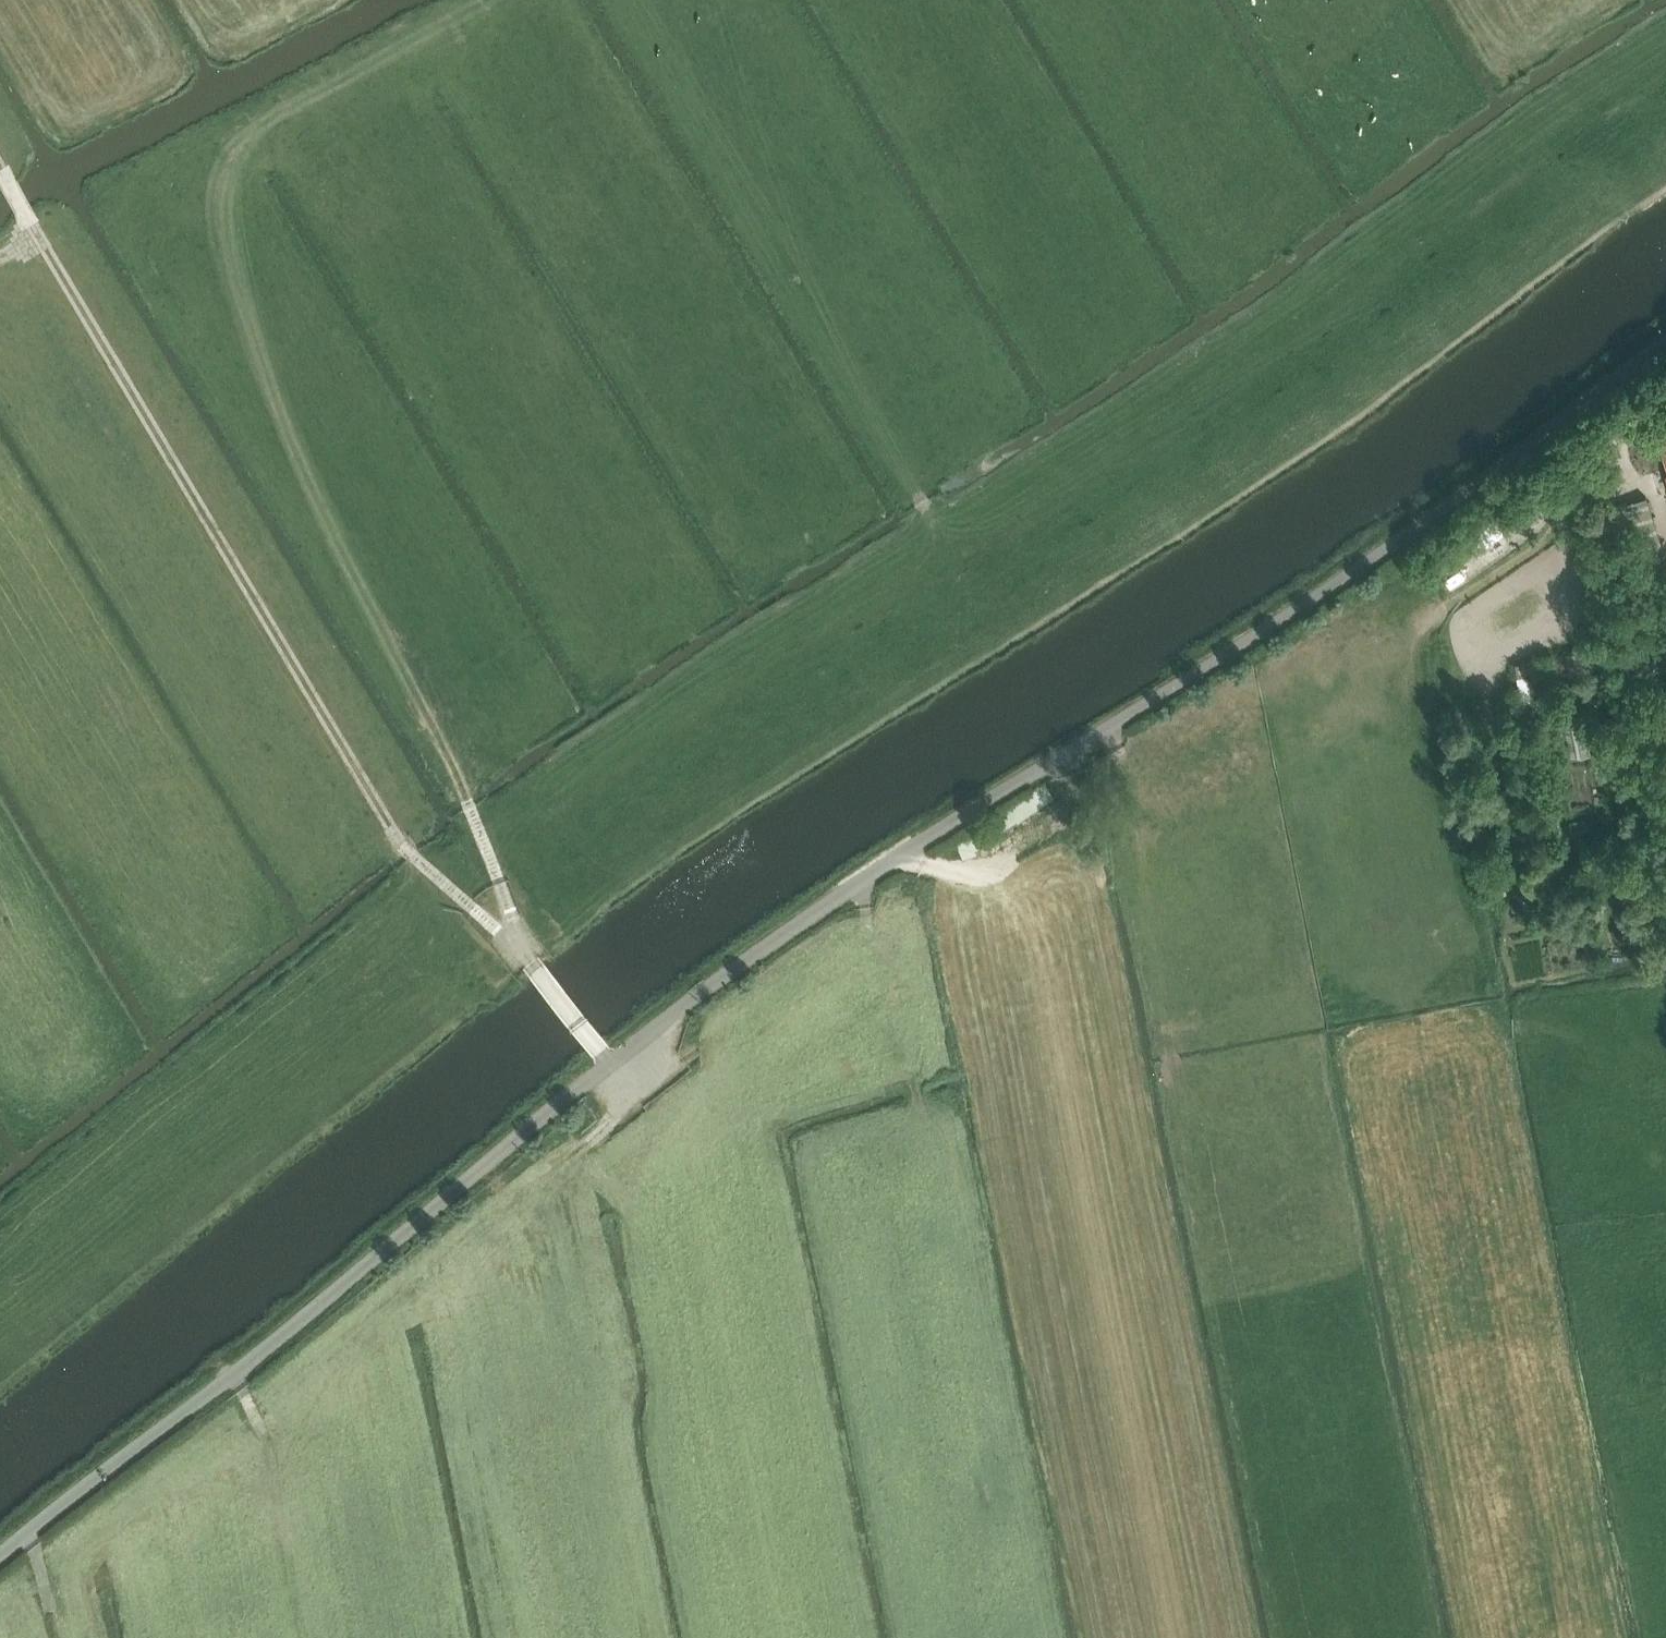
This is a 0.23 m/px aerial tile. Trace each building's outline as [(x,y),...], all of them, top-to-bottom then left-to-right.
[(1655,424),(1665,458),(1665,421),(1655,424)] [(1665,492),(1665,470),(1665,469),(1653,473),(1660,494),(1665,492)] [(1655,584),(1665,581),(1665,558),(1647,497),(1587,515),(1594,542),(1621,533),(1641,597),(1658,592),(1655,584)]
